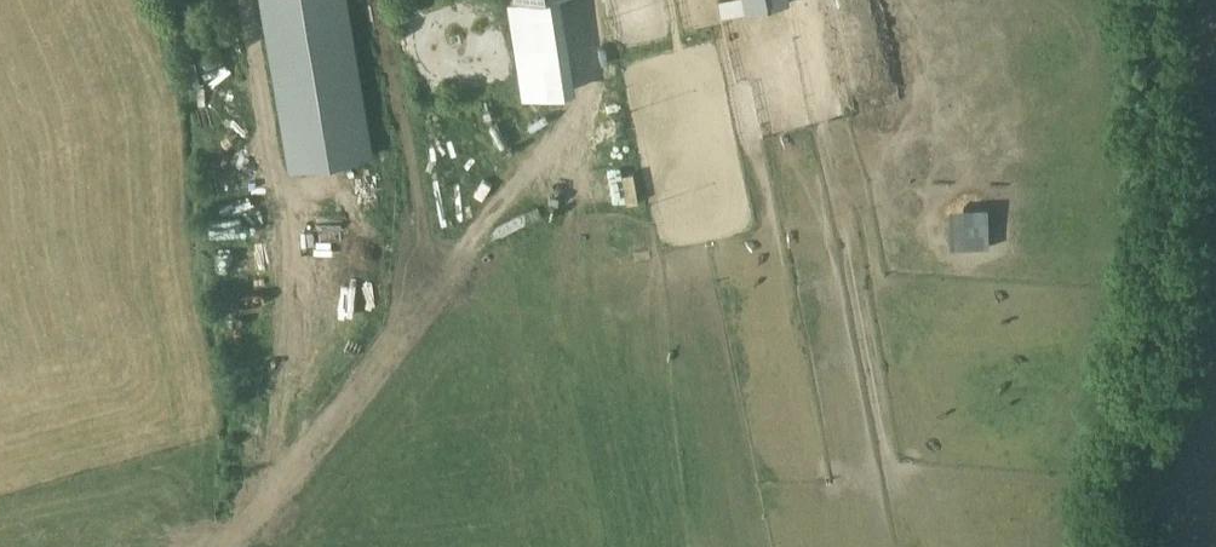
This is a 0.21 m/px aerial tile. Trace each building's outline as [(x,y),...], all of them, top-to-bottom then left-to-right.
[(290,168),(371,155),(346,0),(262,0),(290,168)] [(787,0),(743,0),(745,9),(787,0)] [(950,246),(988,245),(986,208),(948,209),(950,246)]
